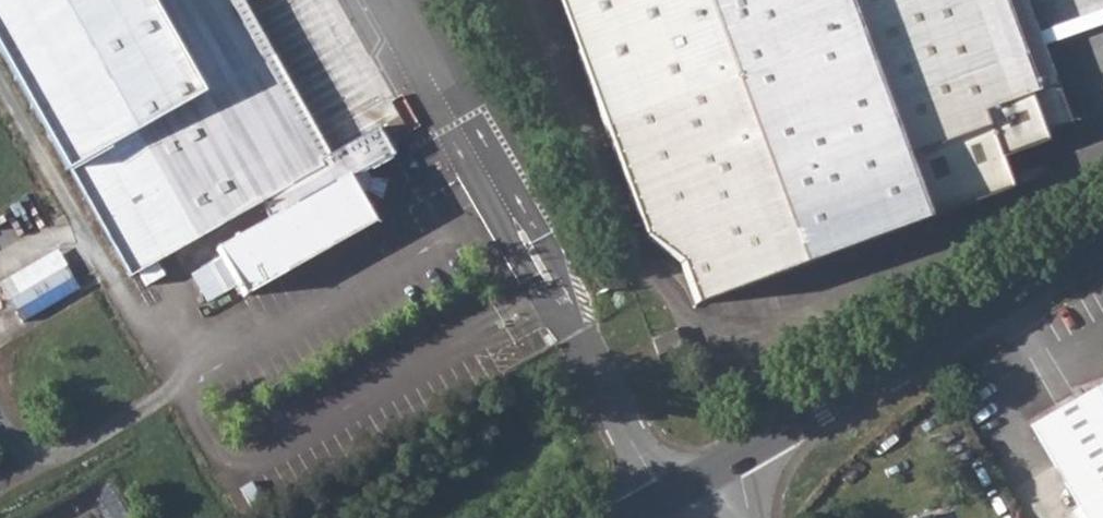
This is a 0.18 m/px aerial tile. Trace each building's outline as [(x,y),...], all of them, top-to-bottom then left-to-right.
[(235,0),(0,0),(0,64),(124,279),(138,271),(155,262),(257,200),(262,215),(209,244),(236,298),(375,222),(359,193),(351,177),(367,168),(394,153),(379,127),(331,154),(325,157),(235,0)] [(583,52),(611,127),(639,206),(652,239),(689,267),(704,306),(1019,186),(1008,156),(1054,139),(1051,130),(1078,120),(1063,82),(1058,84),(1044,48),(1029,54),(1009,0),(564,0),(583,52)] [(3,281),(19,310),(78,277),(61,248),(3,281)] [(1078,509),(1083,517),(1102,517),(1102,381),(1030,424),(1078,509)]
